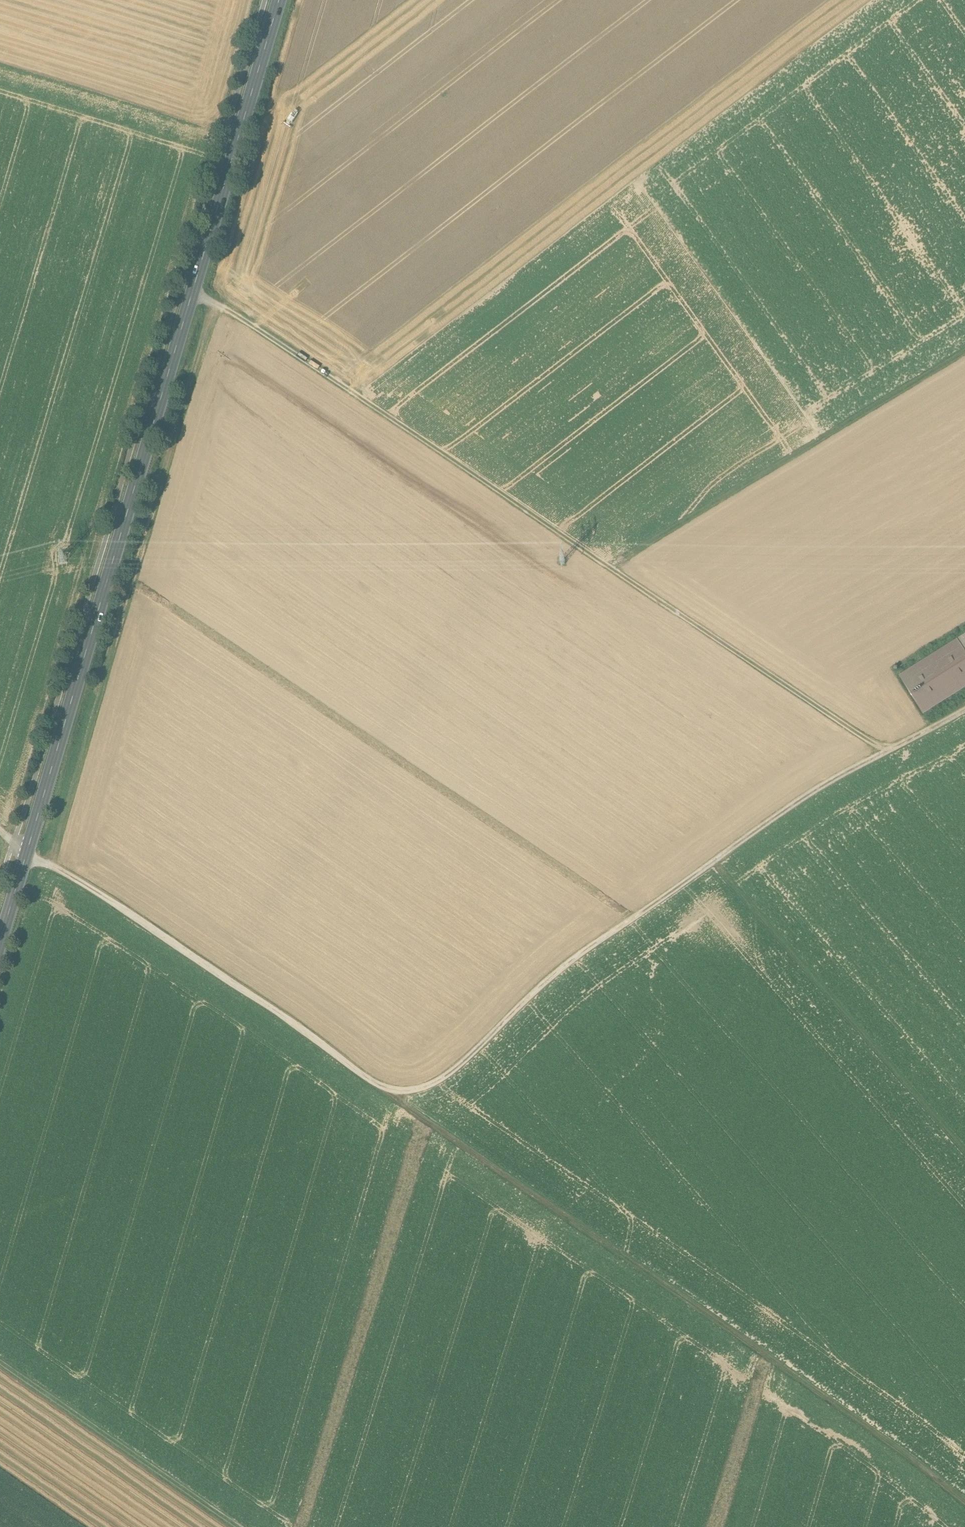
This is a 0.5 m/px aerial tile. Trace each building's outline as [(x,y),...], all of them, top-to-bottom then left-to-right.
[(960,639),(902,676),(925,713),(964,688),(964,646),(960,639)]
